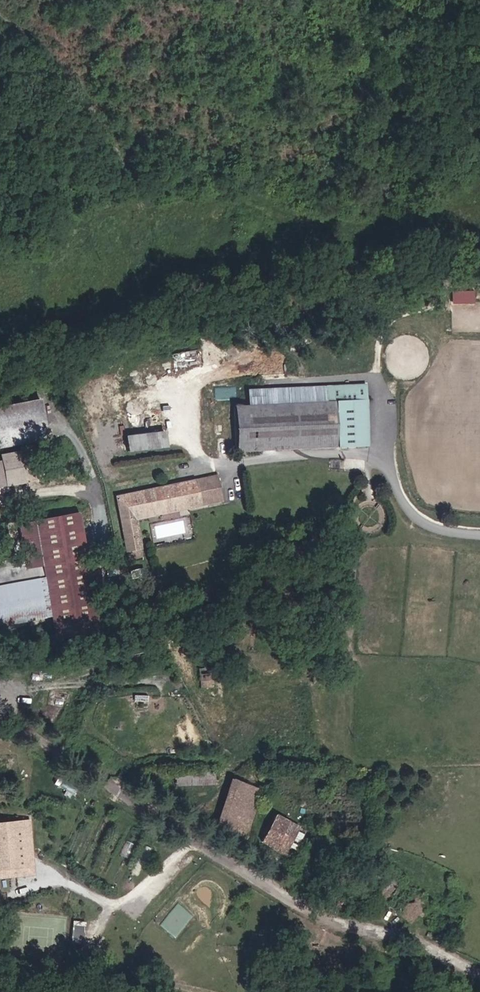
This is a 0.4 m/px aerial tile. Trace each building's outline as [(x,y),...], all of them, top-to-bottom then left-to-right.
[(475,290),(451,290),(451,303),(475,303),(475,290)] [(366,444),(364,383),(324,384),(324,399),(336,399),(337,445),(337,446),(366,444)] [(337,445),(336,399),(324,399),(324,384),(235,387),(236,403),(238,448),(337,445)] [(42,401),(0,408),(0,447),(49,438),(42,401)] [(163,431),(123,433),(123,449),(164,447),(163,431)] [(38,447),(21,450),(26,480),(44,477),(38,447)] [(9,484),(26,480),(21,450),(5,453),(9,484)] [(0,454),(0,485),(9,484),(5,453),(0,454)] [(140,517),(204,503),(198,478),(118,495),(129,548),(145,545),(140,517)] [(80,512),(35,520),(43,565),(26,568),(24,559),(13,561),(13,558),(0,561),(0,623),(53,614),(57,638),(101,630),(80,512)] [(211,688),(209,668),(196,669),(197,688),(211,688)] [(174,775),(174,784),(197,785),(197,776),(174,775)] [(249,829),(261,787),(228,778),(214,824),(239,831),(240,826),(249,829)] [(287,847),(301,823),(289,817),(277,841),(287,847)] [(0,828),(0,881),(29,878),(25,826),(0,828)] [(418,917),(429,901),(389,872),(375,891),(411,918),(413,913),(418,917)] [(71,942),(84,943),(86,921),(73,920),(71,942)]
